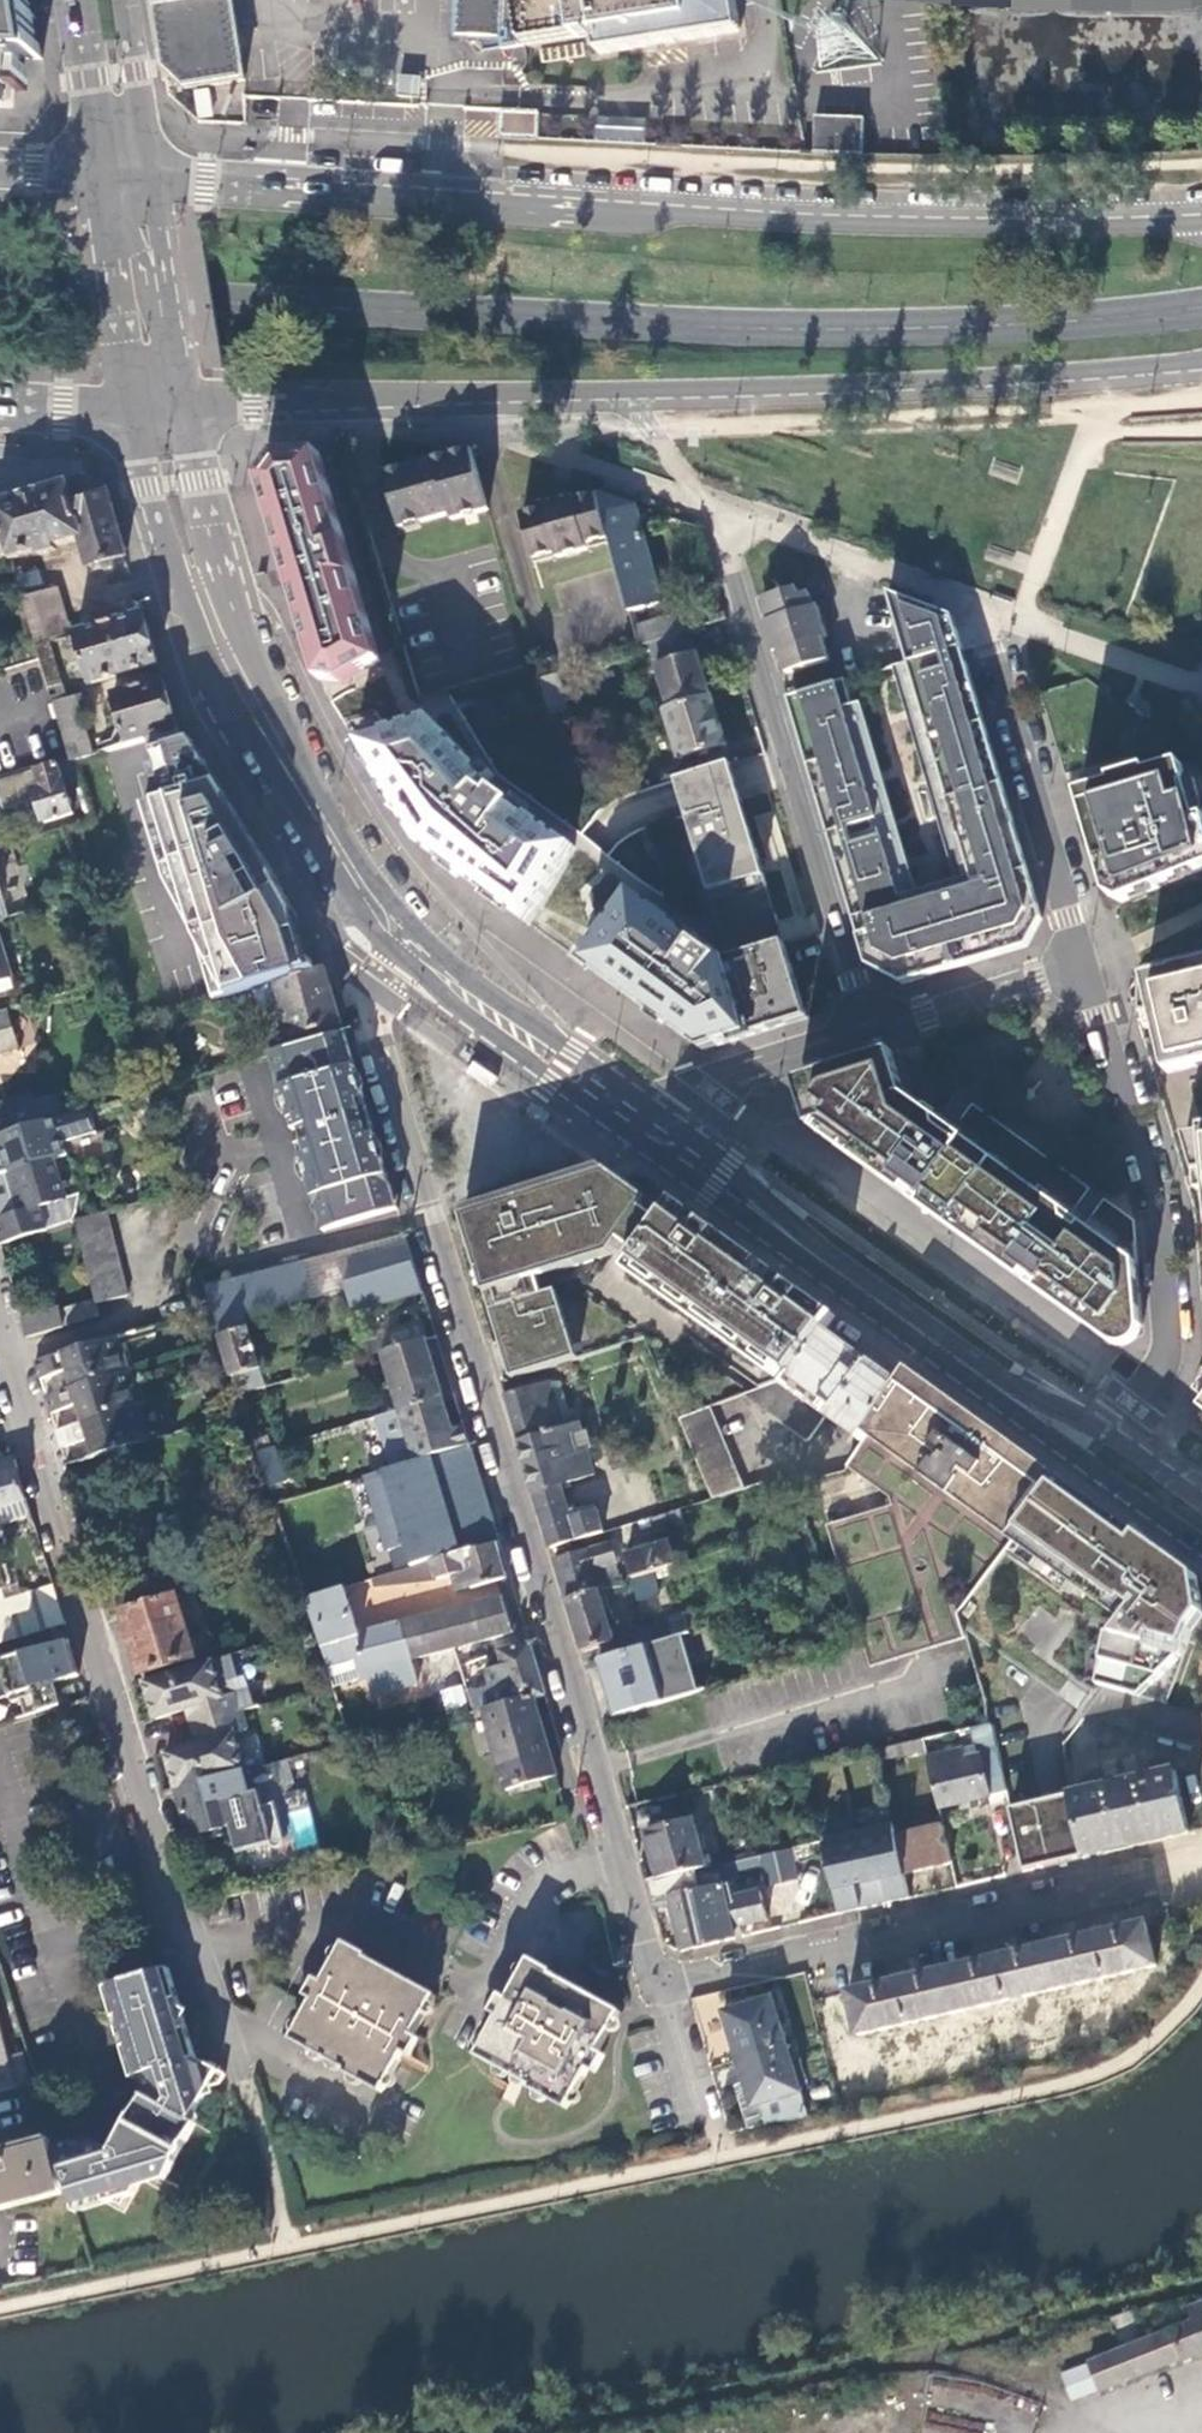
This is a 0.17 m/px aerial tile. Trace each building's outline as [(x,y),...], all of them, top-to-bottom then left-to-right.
[(3,104),(5,65),(5,59),(42,61),(32,0),(0,0),(0,103),(3,104)] [(160,67),(182,87),(241,77),(229,0),(150,0),(160,67)] [(555,0),(462,0),(464,36),(489,35),(489,33),(507,33),(507,47),(561,40),(555,0)] [(561,40),(602,34),(605,54),(745,31),(739,0),(555,0),(561,40)] [(542,46),(544,61),(591,55),(588,39),(542,46)] [(500,139),(539,140),(540,111),(501,110),(500,139)] [(866,117),(818,116),(816,152),(865,154),(866,117)] [(601,118),(600,144),(651,147),(652,121),(601,118)] [(489,510),(471,448),(440,457),(435,459),(385,473),(401,528),(450,514),(453,520),(489,510)] [(289,578),(320,682),(346,684),(382,664),(381,659),(326,471),(320,454),(277,456),(260,481),(289,578)] [(0,506),(0,530),(8,555),(9,559),(38,551),(39,555),(55,550),(54,546),(80,539),(88,567),(126,557),(115,518),(112,508),(108,493),(85,480),(34,496),(0,506)] [(603,504),(599,493),(573,499),(572,496),(542,504),(544,510),(531,513),(522,515),(535,559),(557,554),(558,557),(588,549),(587,545),(610,539),(600,504),(603,504)] [(634,505),(599,493),(603,504),(600,504),(610,539),(611,544),(631,616),(642,614),(641,607),(662,601),(634,505)] [(36,570),(14,576),(36,645),(49,641),(72,634),(58,585),(42,589),(36,570)] [(829,658),(823,638),(827,637),(817,605),(813,606),(809,592),(799,594),(797,587),(763,597),(770,619),(763,621),(773,653),(780,651),(786,672),(829,658)] [(888,591),(908,662),(980,892),(1030,876),(952,614),(888,591)] [(763,597),(757,599),(763,621),(770,619),(763,597)] [(679,612),(634,626),(640,646),(649,643),(686,631),(679,612)] [(148,633),(142,613),(75,633),(76,635),(67,638),(69,645),(77,642),(90,683),(157,663),(148,633)] [(670,709),(710,696),(689,630),(686,631),(649,643),(670,709)] [(66,698),(49,641),(36,645),(40,657),(53,702),(66,698)] [(773,653),(779,674),(786,672),(780,651),(773,653)] [(556,675),(537,681),(555,736),(572,730),(556,675)] [(165,693),(161,680),(111,695),(123,735),(112,738),(111,742),(113,749),(146,739),(176,730),(165,693)] [(841,682),(789,698),(859,929),(910,913),(841,682)] [(79,695),(66,698),(53,702),(70,758),(71,757),(72,761),(91,756),(77,712),(84,710),(79,695)] [(670,709),(666,710),(681,758),(725,744),(710,696),(670,709)] [(497,791),(492,797),(482,790),(488,785),(491,782),(432,719),(365,739),(373,754),(365,759),(412,834),(420,847),(529,926),(575,848),(497,791)] [(195,937),(215,1003),(255,990),(313,972),(303,938),(295,915),(271,874),(211,773),(190,739),(180,742),(178,737),(176,730),(146,739),(149,748),(164,798),(142,804),(164,878),(195,937)] [(365,739),(355,742),(365,759),(373,754),(365,739)] [(557,746),(577,811),(613,800),(608,783),(582,791),(575,768),(578,767),(571,741),(557,746)] [(71,757),(70,758),(36,768),(42,785),(33,789),(37,801),(34,804),(37,814),(41,815),(44,821),(72,813),(65,789),(70,788),(66,772),(75,769),(72,761),(71,757)] [(730,762),(675,779),(681,799),(687,817),(690,826),(722,933),(726,936),(731,937),(778,923),(761,867),(741,800),(735,780),(730,762)] [(1073,797),(1103,896),(1117,907),(1201,876),(1201,807),(1195,783),(1182,787),(1175,765),(1138,777),(1073,797)] [(36,768),(28,771),(33,789),(42,785),(36,768)] [(0,780),(0,799),(5,813),(34,804),(37,801),(33,789),(28,771),(0,780)] [(497,791),(488,785),(482,790),(492,797),(497,791)] [(910,913),(859,929),(869,963),(906,983),(1032,941),(1043,920),(1030,876),(980,892),(910,913)] [(10,917),(0,885),(0,920),(10,917)] [(695,937),(633,892),(582,963),(703,1050),(807,1017),(784,942),(730,959),(727,960),(718,953),(716,956),(709,951),(693,939),(695,937)] [(784,942),(778,923),(731,937),(726,936),(722,933),(730,959),(784,942)] [(11,980),(0,942),(0,983),(11,980)] [(1141,1020),(1151,1020),(1165,1076),(1201,1066),(1201,965),(1140,981),(1141,1020)] [(313,972),(255,990),(263,1012),(272,1015),(284,1011),(293,1039),(341,1026),(334,1003),(324,969),(313,972)] [(7,1011),(0,1013),(0,1051),(18,1046),(7,1011)] [(138,1026),(127,1030),(132,1046),(142,1042),(138,1026)] [(366,1110),(344,1033),(270,1056),(291,1122),(321,1114),(324,1122),(299,1129),(304,1145),(329,1138),(332,1149),(302,1158),(316,1205),(388,1182),(373,1130),(371,1125),(365,1127),(360,1112),(366,1110)] [(810,1129),(821,1125),(858,1153),(853,1159),(913,1202),(990,1258),(1110,1344),(1142,1327),(1134,1244),(1112,1246),(913,1103),(898,1051),(796,1084),(810,1129)] [(0,1106),(0,1137),(38,1125),(42,1124),(33,1096),(0,1106)] [(371,1125),(366,1110),(360,1112),(365,1127),(371,1125)] [(321,1114),(291,1122),(293,1131),(299,1129),(324,1122),(321,1114)] [(80,1140),(72,1115),(42,1124),(38,1125),(47,1150),(80,1140)] [(47,1150),(38,1125),(0,1137),(0,1169),(2,1175),(51,1160),(47,1150)] [(1184,1136),(1195,1174),(1201,1173),(1201,1134),(1184,1136)] [(298,1147),(302,1158),(332,1149),(329,1138),(304,1145),(298,1147)] [(51,1160),(2,1175),(10,1203),(0,1206),(0,1242),(45,1228),(38,1206),(64,1197),(51,1160)] [(608,1171),(463,1216),(480,1274),(488,1271),(494,1291),(486,1294),(500,1340),(509,1338),(520,1374),(511,1377),(512,1378),(578,1359),(557,1291),(543,1295),(536,1273),(563,1264),(565,1270),(613,1255),(622,1243),(640,1256),(631,1268),(660,1290),(664,1285),(677,1295),(674,1300),(693,1314),(696,1309),(706,1315),(702,1320),(746,1352),(749,1347),(763,1357),(759,1362),(778,1376),(782,1371),(795,1379),(828,1331),(836,1319),(805,1296),(690,1212),(678,1204),(663,1224),(645,1210),(651,1202),(608,1171)] [(324,1232),(397,1210),(388,1182),(316,1205),(324,1232)] [(106,1212),(79,1220),(74,1222),(94,1299),(95,1301),(126,1294),(106,1212)] [(404,1235),(206,1288),(210,1301),(239,1395),(265,1387),(247,1328),(248,1327),(246,1318),(346,1290),(353,1315),(422,1294),(418,1280),(404,1235)] [(210,1301),(206,1288),(203,1279),(189,1284),(196,1305),(210,1301)] [(95,1301),(94,1299),(58,1310),(62,1327),(99,1316),(95,1301)] [(57,1308),(21,1318),(27,1337),(62,1327),(58,1310),(57,1308)] [(416,1322),(361,1339),(366,1357),(382,1352),(421,1340),(416,1322)] [(901,1383),(828,1331),(795,1379),(744,1396),(807,1442),(826,1417),(863,1442),(902,1384),(901,1383)] [(117,1335),(33,1360),(36,1370),(39,1379),(69,1370),(74,1386),(128,1370),(117,1335)] [(442,1397),(424,1339),(421,1340),(382,1352),(395,1395),(389,1397),(393,1412),(442,1397)] [(83,1420),(138,1404),(128,1370),(74,1386),(44,1395),(47,1404),(49,1413),(78,1405),(83,1420)] [(941,1394),(909,1371),(901,1383),(902,1384),(863,1442),(842,1473),(886,1499),(888,1508),(825,1527),(859,1635),(953,1603),(922,1518),(925,1513),(917,1492),(971,1416),(941,1394)] [(547,1383),(504,1395),(509,1411),(518,1441),(562,1428),(547,1383)] [(452,1431),(442,1397),(393,1412),(408,1463),(468,1444),(463,1428),(452,1431)] [(88,1439),(94,1455),(149,1438),(138,1404),(83,1420),(54,1428),(57,1437),(60,1448),(88,1439)] [(709,1407),(678,1418),(711,1500),(744,1490),(709,1407)] [(1009,1443),(971,1416),(917,1492),(925,1513),(922,1518),(953,1603),(957,1616),(1011,1543),(1059,1478),(1009,1443)] [(583,1433),(580,1423),(562,1428),(518,1441),(522,1456),(549,1547),(573,1540),(573,1541),(603,1533),(585,1477),(593,1475),(587,1452),(593,1450),(588,1432),(583,1433)] [(257,1453),(264,1473),(277,1469),(271,1449),(257,1453)] [(27,1499),(14,1457),(2,1461),(0,1461),(0,1508),(27,1499)] [(1059,1478),(1011,1543),(1125,1624),(1115,1637),(1107,1635),(1096,1686),(1106,1688),(1140,1696),(1178,1661),(1180,1662),(1190,1632),(1201,1616),(1201,1613),(1200,1603),(1196,1577),(1145,1540),(1059,1478)] [(431,1562),(482,1547),(468,1502),(416,1517),(428,1553),(422,1555),(424,1561),(430,1559),(431,1562)] [(506,1578),(496,1543),(482,1547),(431,1562),(373,1579),(375,1586),(437,1580),(456,1575),(460,1589),(471,1586),(472,1588),(506,1578)] [(654,1573),(675,1566),(668,1543),(626,1555),(633,1579),(654,1573)] [(610,1545),(553,1560),(556,1569),(566,1599),(622,1582),(610,1545)] [(654,1573),(633,1579),(640,1600),(660,1594),(654,1573)] [(622,1582),(566,1599),(572,1621),(582,1652),(614,1642),(602,1600),(625,1592),(622,1582)] [(64,1623),(62,1615),(52,1584),(0,1601),(0,1642),(64,1623)] [(123,1612),(150,1605),(145,1588),(106,1600),(111,1616),(125,1620),(123,1612)] [(306,1599),(327,1667),(354,1660),(358,1674),(411,1660),(513,1632),(503,1597),(358,1633),(344,1588),(306,1599)] [(142,1674),(195,1658),(175,1597),(150,1605),(123,1612),(125,1620),(142,1674)] [(957,1616),(953,1603),(859,1635),(864,1651),(870,1669),(964,1638),(957,1616)] [(683,1615),(666,1620),(672,1638),(682,1635),(689,1633),(683,1615)] [(632,1650),(672,1638),(666,1620),(627,1631),(632,1650)] [(613,1716),(698,1690),(682,1635),(672,1638),(632,1650),(597,1660),(613,1716)] [(0,1660),(0,1698),(10,1695),(16,1718),(38,1712),(57,1706),(50,1683),(78,1674),(74,1660),(68,1640),(0,1660)] [(533,1658),(529,1644),(501,1651),(505,1666),(487,1671),(491,1687),(477,1690),(483,1710),(533,1696),(544,1694),(533,1658)] [(232,1653),(212,1659),(224,1695),(237,1692),(243,1710),(256,1706),(248,1681),(241,1683),(232,1653)] [(204,1722),(243,1710),(237,1692),(224,1695),(212,1659),(143,1680),(155,1716),(198,1704),(204,1722)] [(327,1667),(331,1681),(358,1674),(354,1660),(327,1667)] [(417,1686),(411,1660),(358,1674),(360,1681),(370,1678),(375,1696),(417,1686)] [(463,1684),(440,1688),(443,1708),(467,1704),(463,1684)] [(1140,1696),(1106,1688),(1084,1717),(1201,1749),(1201,1714),(1140,1696)] [(533,1696),(483,1710),(504,1787),(554,1774),(533,1696)] [(226,1776),(246,1771),(235,1733),(248,1728),(243,1710),(204,1722),(209,1738),(165,1751),(177,1789),(226,1776)] [(1005,1793),(989,1728),(984,1727),(971,1730),(975,1748),(925,1760),(937,1810),(1005,1793)] [(923,1750),(921,1741),(875,1751),(876,1753),(877,1760),(923,1750)] [(261,1793),(294,1782),(287,1760),(246,1771),(226,1776),(233,1798),(260,1790),(261,1793)] [(1173,1772),(1069,1796),(1084,1857),(1131,1846),(1188,1833),(1173,1772)] [(272,1803),(265,1806),(261,1793),(260,1790),(233,1798),(226,1776),(177,1789),(191,1837),(230,1825),(238,1851),(268,1842),(269,1845),(272,1847),(275,1848),(276,1847),(279,1847),(281,1845),(282,1844),(283,1839),(272,1803)] [(1069,1796),(1009,1810),(1024,1871),(1056,1864),(1084,1857),(1069,1796)] [(647,1832),(658,1878),(693,1870),(714,1865),(712,1857),(703,1858),(692,1820),(647,1832)] [(892,1823),(822,1840),(822,1842),(840,1915),(857,1910),(891,1902),(909,1898),(903,1875),(894,1836),(892,1823)] [(940,1825),(894,1836),(903,1875),(950,1864),(940,1825)] [(789,1849),(721,1864),(724,1878),(762,1869),(765,1886),(796,1879),(789,1849)] [(658,1878),(646,1880),(654,1908),(669,1905),(681,1951),(711,1944),(697,1893),(699,1892),(693,1870),(658,1878)] [(711,1944),(742,1937),(740,1927),(766,1920),(758,1895),(733,1901),(728,1885),(699,1892),(697,1893),(711,1944)] [(897,1981),(846,1993),(857,2034),(1155,1966),(1145,1923),(1098,1934),(999,1957),(897,1981)] [(384,2089),(434,1996),(342,1946),(318,1991),(309,2006),(306,2013),(292,2038),(384,2089)] [(567,2107),(620,2015),(599,2003),(527,1964),(476,2057),(521,2082),(528,2086),(567,2107)] [(86,2140),(55,2148),(77,2214),(134,2195),(137,2189),(167,2180),(197,2124),(193,2122),(212,2088),(222,2084),(226,2073),(202,2060),(197,2057),(168,1967),(105,1986),(133,2077),(141,2075),(145,2087),(140,2097),(138,2096),(108,2150),(95,2144),(88,2146),(86,2140)] [(723,2012),(737,2059),(785,2044),(771,1998),(723,2012)] [(31,2083),(22,2054),(7,2056),(0,2029),(0,2091),(31,2083)] [(785,2044),(737,2059),(745,2085),(736,2088),(747,2128),(807,2116),(785,2044)] [(41,2198),(64,2192),(49,2139),(0,2152),(0,2209),(41,2198)] [(1073,2401),(1099,2391),(1100,2394),(1183,2361),(1184,2363),(1201,2356),(1201,2304),(1187,2309),(1192,2322),(1088,2364),(1089,2367),(1065,2377),(1065,2378),(1063,2379),(1073,2401)]
